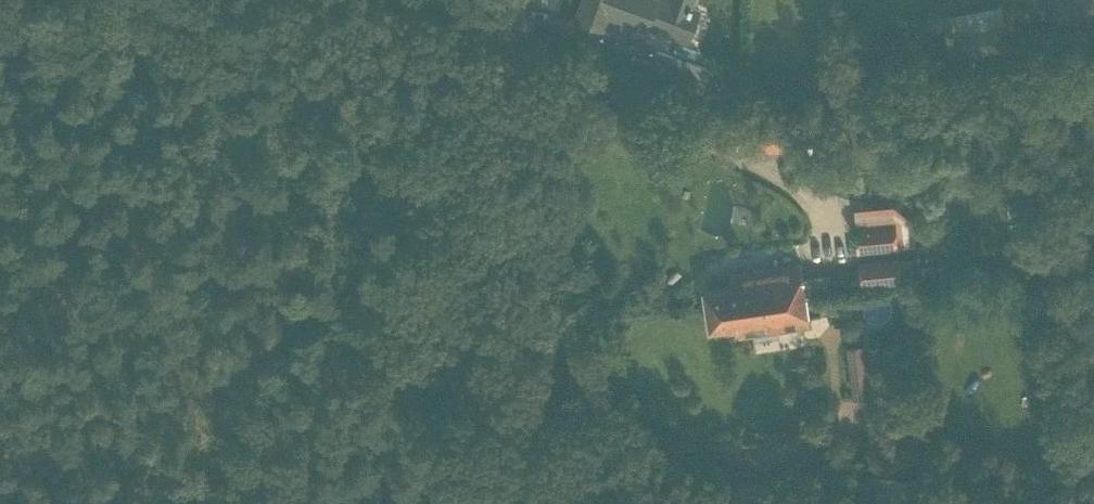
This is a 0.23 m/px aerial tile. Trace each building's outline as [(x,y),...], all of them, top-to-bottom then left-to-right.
[(556,7),(555,8),(600,24),(615,29),(620,15),(688,39),(699,7),(690,4),(691,0),(537,0),(556,7)] [(656,48),(647,72),(699,90),(707,65),(656,48)] [(635,54),(631,66),(643,71),(648,58),(635,54)] [(782,124),(771,124),(772,148),(783,147),(782,124)] [(845,228),(846,252),(885,249),(884,226),(845,228)] [(900,253),(858,257),(860,282),(861,285),(903,281),(900,253)] [(917,257),(902,259),(904,281),(930,278),(928,266),(918,267),(917,257)] [(731,285),(704,289),(707,308),(806,294),(831,290),(829,278),(823,274),(803,277),(801,263),(730,273),(731,285)] [(810,325),(806,294),(707,308),(710,328),(737,324),(739,336),(810,325)] [(873,394),(866,342),(848,344),(855,396),(873,394)]
